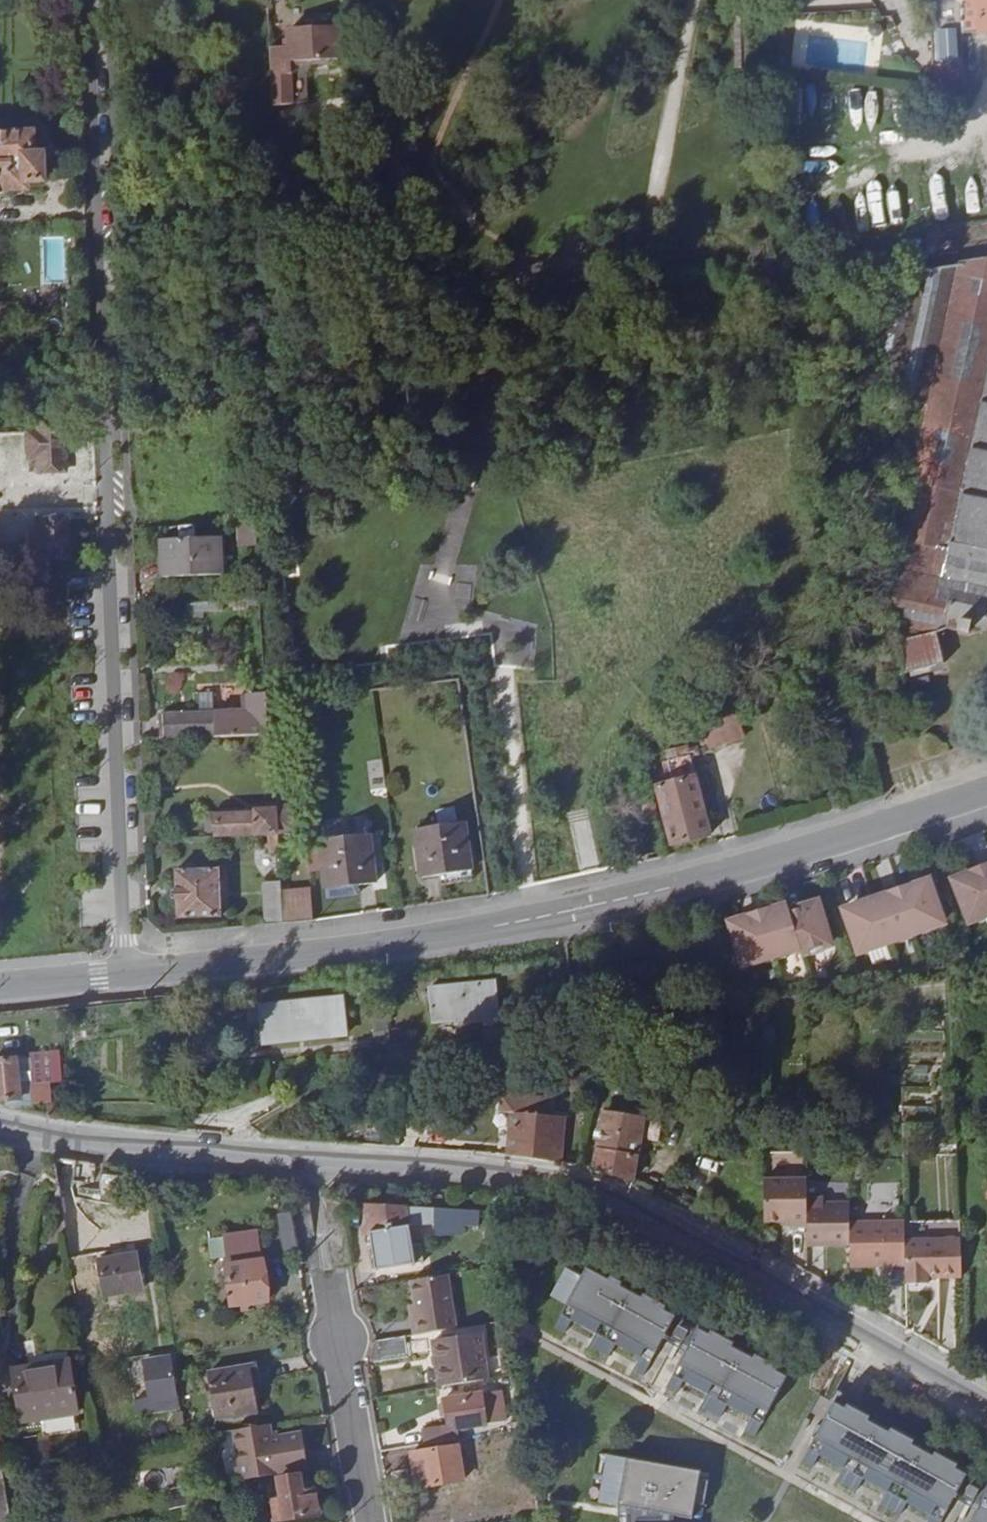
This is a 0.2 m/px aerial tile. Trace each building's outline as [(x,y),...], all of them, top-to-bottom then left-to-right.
[(962,1),(964,34),(986,32),(986,0),(962,0),(962,1)] [(962,1),(936,3),(938,30),(934,30),(936,67),(966,65),(966,63),(964,34),(962,1)] [(292,49),(272,50),(274,107),(296,104),(294,64),(341,63),(338,29),(291,32),(292,49)] [(966,65),(967,95),(984,94),(982,62),(966,63),(966,65)] [(936,67),(937,93),(967,96),(967,95),(966,65),(936,67)] [(0,135),(0,188),(29,187),(29,181),(45,180),(45,157),(36,157),(34,134),(0,135)] [(40,236),(40,284),(65,284),(66,237),(40,236)] [(906,505),(904,520),(895,563),(888,597),(907,672),(945,664),(937,631),(948,627),(969,632),(972,621),(986,626),(986,290),(972,288),(912,302),(892,392),(914,398),(909,427),(917,428),(915,440),(920,442),(906,505)] [(68,469),(66,429),(66,417),(39,417),(40,431),(31,430),(31,456),(42,455),(42,470),(68,469)] [(32,470),(42,470),(42,455),(31,456),(32,470)] [(34,558),(70,556),(68,518),(44,519),(44,531),(34,531),(34,558)] [(222,538),(166,538),(167,576),(223,573),(222,538)] [(185,682),(185,692),(198,693),(231,690),(230,680),(185,682)] [(185,692),(185,712),(199,712),(198,693),(185,692)] [(268,700),(268,693),(254,694),(248,694),(251,724),(224,725),(224,735),(271,734),(269,713),(268,700)] [(298,696),(281,698),(282,712),(299,710),(298,696)] [(281,698),(268,700),(269,713),(282,712),(281,698)] [(705,730),(741,720),(738,709),(702,720),(705,730)] [(163,713),(164,736),(216,735),(216,725),(215,711),(199,712),(185,712),(163,713)] [(745,735),(741,720),(705,730),(705,732),(709,744),(723,741),(725,742),(728,741),(730,744),(734,743),(732,740),(736,739),(737,736),(745,735)] [(224,735),(224,725),(216,725),(216,735),(224,735)] [(703,745),(709,744),(705,732),(699,733),(703,745)] [(689,755),(690,758),(700,755),(699,747),(688,749),(689,755)] [(711,836),(690,758),(689,755),(677,759),(682,780),(656,787),(664,817),(667,817),(674,844),(711,836)] [(644,804),(644,824),(655,823),(658,822),(657,804),(644,804)] [(218,832),(218,836),(269,834),(277,834),(296,832),(295,805),(277,806),(277,810),(256,811),(255,813),(217,815),(217,818),(210,818),(208,820),(208,829),(212,832),(218,832)] [(466,819),(416,826),(422,875),(473,869),(466,819)] [(376,880),(370,833),(321,838),(327,886),(376,880)] [(277,834),(269,834),(270,852),(278,852),(277,834)] [(179,917),(222,916),(221,868),(177,869),(179,917)] [(953,881),(969,921),(986,914),(986,885),(981,870),(980,870),(983,878),(970,883),(967,875),(953,881)] [(980,870),(967,875),(970,883),(983,878),(980,870)] [(263,881),(265,924),(283,921),(280,880),(263,881)] [(927,883),(913,887),(916,895),(902,899),(900,892),(899,892),(913,933),(941,924),(927,883)] [(913,887),(900,892),(902,899),(916,895),(913,887)] [(885,896),(872,901),(874,908),(886,942),(913,933),(899,892),(898,892),(900,900),(888,904),(885,896)] [(898,892),(885,896),(888,904),(900,900),(898,892)] [(872,901),(858,905),(861,913),(874,908),(872,901)] [(803,914),(790,918),(799,947),(800,952),(828,944),(815,902),(801,907),(803,914)] [(787,911),(786,905),(771,909),(774,918),(761,921),(759,913),(758,914),(760,921),(770,955),(798,947),(790,918),(788,912),(787,911)] [(858,905),(844,910),(858,951),(886,942),(874,908),(861,913),(858,905)] [(801,907),(787,911),(788,912),(790,918),(803,914),(801,907)] [(771,909),(759,913),(761,921),(774,918),(771,909)] [(758,914),(757,914),(759,921),(746,926),(744,918),(729,922),(742,964),(770,955),(760,921),(758,914)] [(757,914),(744,918),(746,926),(759,921),(757,914)] [(495,979),(431,986),(434,1019),(455,1017),(456,1020),(500,1016),(495,979)] [(348,1033),(345,996),(260,1004),(264,1043),(348,1033)] [(17,1106),(36,1104),(35,1101),(53,1099),(52,1082),(33,1083),(32,1079),(20,1079),(17,1056),(0,1057),(0,1097),(5,1097),(6,1104),(17,1106)] [(522,1113),(515,1155),(559,1162),(563,1120),(550,1117),(552,1100),(504,1093),(501,1110),(522,1113)] [(174,1104),(174,1097),(158,1098),(158,1107),(174,1104)] [(522,1113),(501,1110),(494,1153),(515,1155),(522,1113)] [(594,1168),(633,1180),(639,1145),(649,1147),(651,1137),(641,1134),(644,1117),(604,1110),(594,1168)] [(76,1175),(55,1171),(59,1199),(80,1196),(76,1175)] [(790,1225),(806,1225),(806,1197),(806,1177),(763,1178),(763,1220),(789,1220),(790,1225)] [(823,1197),(806,1197),(806,1225),(806,1245),(850,1244),(850,1221),(850,1202),(823,1202),(823,1197)] [(434,1208),(390,1205),(377,1206),(380,1230),(368,1231),(375,1268),(422,1259),(420,1242),(416,1242),(415,1236),(411,1237),(407,1216),(413,1216),(434,1217),(434,1208)] [(434,1208),(434,1217),(465,1219),(464,1211),(434,1208)] [(479,1226),(480,1212),(464,1211),(465,1219),(471,1220),(471,1225),(479,1226)] [(284,1252),(297,1251),(291,1212),(279,1214),(284,1252)] [(888,1264),(906,1264),(905,1239),(905,1220),(850,1221),(850,1244),(850,1265),(875,1265),(882,1260),(888,1260),(888,1264)] [(233,1303),(269,1300),(260,1230),(225,1234),(233,1303)] [(221,1234),(208,1238),(213,1258),(227,1254),(221,1234)] [(961,1237),(905,1239),(906,1264),(906,1283),(929,1283),(929,1276),(962,1276),(961,1237)] [(144,1287),(137,1251),(97,1258),(103,1294),(144,1287)] [(581,1277),(566,1269),(551,1296),(566,1305),(554,1327),(564,1333),(571,1320),(596,1334),(589,1347),(609,1357),(616,1345),(639,1357),(632,1370),(642,1375),(649,1363),(662,1339),(675,1316),(636,1295),(638,1290),(628,1284),(625,1289),(586,1268),(581,1277)] [(447,1273),(411,1279),(415,1301),(420,1332),(456,1327),(447,1273)] [(414,1333),(420,1332),(415,1301),(409,1302),(414,1333)] [(675,1316),(662,1339),(678,1348),(682,1342),(672,1336),(678,1326),(687,1332),(691,1325),(675,1316)] [(678,1326),(672,1336),(682,1342),(687,1332),(678,1326)] [(736,1350),(697,1329),(665,1388),(676,1394),(682,1381),(707,1394),(700,1407),(720,1418),(727,1405),(751,1418),(744,1431),(754,1436),(786,1377),(747,1356),(750,1350),(740,1344),(736,1350)] [(434,1338),(441,1385),(469,1380),(486,1377),(478,1331),(434,1338)] [(405,1334),(374,1338),(375,1341),(375,1346),(370,1359),(408,1355),(405,1334)] [(78,1412),(72,1357),(14,1365),(21,1420),(78,1412)] [(172,1357),(157,1359),(163,1399),(178,1396),(172,1357)] [(251,1365),(208,1371),(216,1417),(258,1409),(251,1365)] [(427,1427),(430,1444),(455,1440),(454,1428),(501,1422),(496,1391),(489,1392),(490,1396),(484,1397),(483,1393),(443,1399),(447,1425),(427,1427)] [(801,1462),(812,1467),(818,1455),(842,1468),(836,1480),(856,1491),(863,1479),(886,1492),(880,1504),(900,1515),(906,1503),(931,1516),(927,1521),(940,1521),(953,1498),(966,1474),(927,1453),(930,1447),(920,1441),(916,1447),(883,1430),(887,1423),(876,1418),(873,1424),(833,1403),(801,1462)] [(176,1410),(178,1421),(185,1420),(183,1409),(176,1410)] [(271,1423),(236,1429),(242,1477),(278,1471),(277,1458),(284,1457),(284,1455),(307,1451),(304,1431),(273,1436),(271,1423)] [(0,1445),(0,1521),(12,1521),(3,1466),(0,1445)] [(460,1445),(411,1452),(414,1469),(419,1468),(422,1486),(465,1480),(460,1445)] [(277,1458),(278,1471),(309,1466),(307,1451),(284,1455),(284,1457),(277,1458)] [(598,1502),(637,1509),(636,1511),(653,1514),(653,1512),(692,1519),(700,1472),(607,1455),(598,1502)] [(966,1474),(953,1498),(970,1506),(973,1500),(963,1495),(969,1484),(979,1490),(982,1483),(966,1474)] [(277,1518),(321,1512),(316,1487),(304,1490),(300,1475),(279,1477),(283,1497),(274,1498),(277,1518)] [(969,1484),(963,1495),(973,1500),(979,1490),(969,1484)] [(970,1521),(986,1521),(986,1492),(970,1521)]
